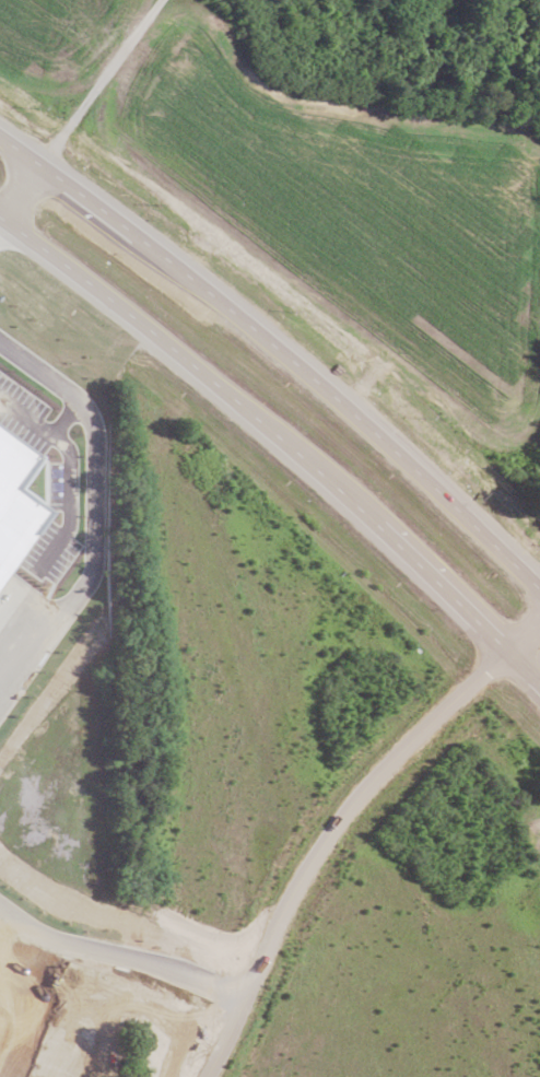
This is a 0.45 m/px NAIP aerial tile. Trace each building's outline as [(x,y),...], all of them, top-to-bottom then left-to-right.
[(50,514),(16,487),(39,453),(0,426),(0,586),(50,514)]
